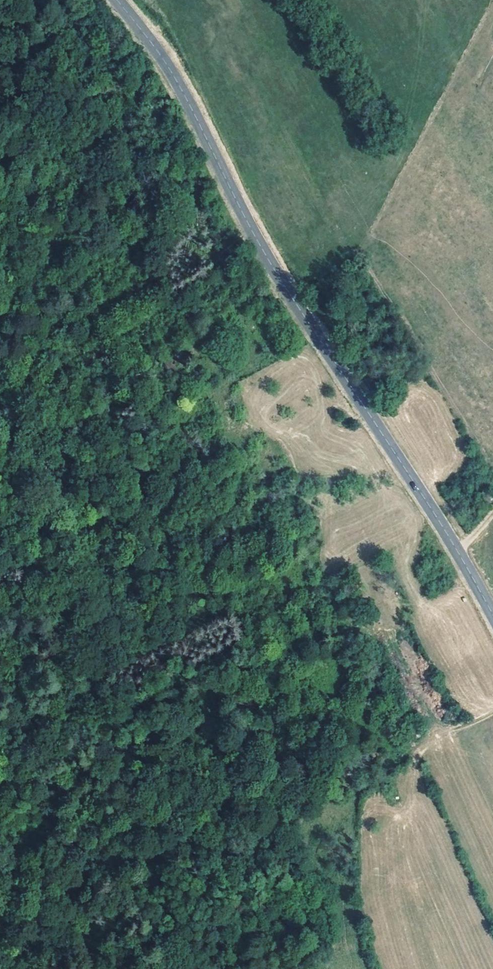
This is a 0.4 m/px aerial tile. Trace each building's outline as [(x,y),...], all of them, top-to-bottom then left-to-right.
[(175,351),(168,355),(175,368),(182,365),(175,351)] [(404,784),(397,787),(402,800),(410,797),(404,784)]
